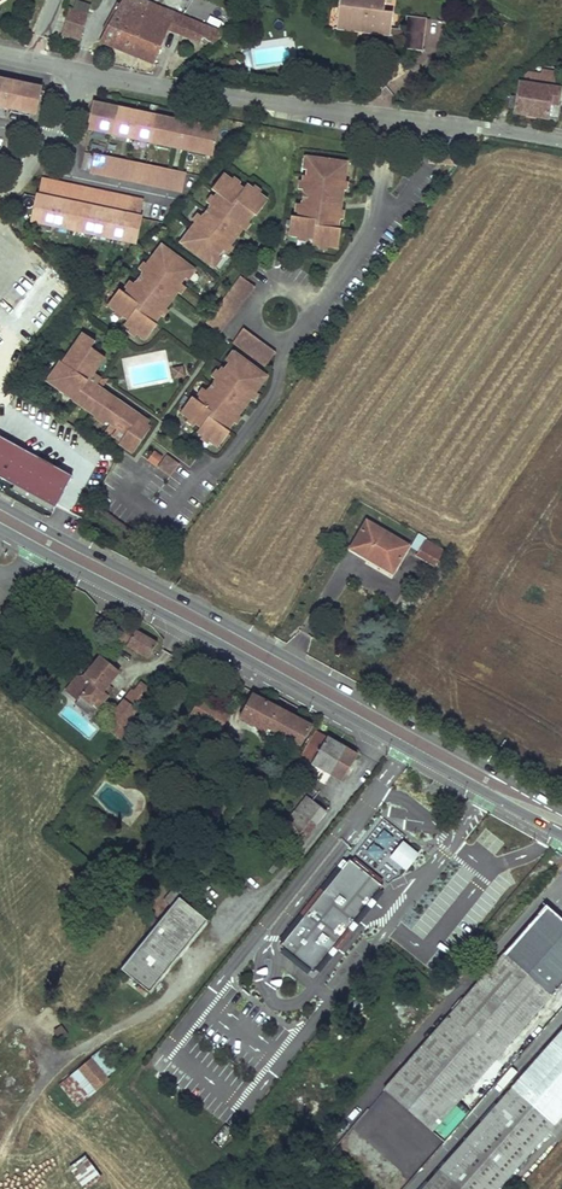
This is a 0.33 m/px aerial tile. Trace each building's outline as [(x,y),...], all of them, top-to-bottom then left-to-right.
[(143,0),(123,0),(100,41),(154,63),(168,32),(176,14),(165,9),(161,19),(150,15),(154,5),(143,0)] [(341,5),(338,5),(335,27),(387,35),(388,28),(390,12),(382,10),(383,0),(342,0),(341,5)] [(165,9),(154,5),(150,15),(161,19),(165,9)] [(67,22),(84,28),(88,15),(70,10),(67,22)] [(225,34),(176,14),(168,32),(198,44),(201,37),(215,43),(225,34)] [(425,19),(405,16),(403,30),(402,37),(400,49),(421,52),(425,19)] [(67,22),(63,36),(80,41),(84,28),(67,22)] [(403,30),(388,28),(387,35),(402,37),(403,30)] [(234,57),(226,57),(227,69),(235,69),(234,57)] [(561,82),(561,77),(548,75),(549,70),(536,65),(519,83),(517,98),(510,97),(508,109),(515,110),(514,114),(548,120),(548,119),(558,121),(561,98),(561,97),(560,97),(561,82)] [(549,69),(549,70),(548,75),(561,77),(561,71),(549,69)] [(14,83),(6,82),(1,106),(9,108),(14,83)] [(41,89),(14,83),(9,108),(36,113),(41,89)] [(182,122),(96,104),(90,129),(177,147),(182,122)] [(191,124),(182,122),(177,147),(185,148),(191,124)] [(217,129),(191,124),(185,148),(212,154),(217,129)] [(459,155),(430,153),(429,163),(458,166),(459,155)] [(116,158),(98,155),(94,171),(112,175),(116,158)] [(138,163),(116,158),(112,175),(135,180),(138,163)] [(290,217),(287,235),(313,239),(312,244),(338,248),(341,229),(337,229),(339,217),(332,217),(332,210),(328,209),(329,204),(341,205),(344,182),(340,181),(343,163),(310,158),(308,170),(307,177),(303,176),(302,189),(303,189),(301,205),(299,205),(298,218),(290,217)] [(172,170),(138,163),(135,180),(169,187),(172,170)] [(185,173),(177,171),(173,188),(182,190),(185,173)] [(197,214),(189,225),(192,228),(181,243),(210,264),(221,250),(224,252),(238,233),(229,226),(233,222),(236,224),(240,219),(245,223),(252,214),(255,217),(267,202),(245,186),(242,190),(221,175),(211,189),(214,191),(206,202),(207,203),(198,216),(197,214)] [(42,180),(38,197),(50,199),(54,183),(42,180)] [(38,197),(36,196),(31,221),(53,225),(62,184),(54,183),(50,199),(38,197)] [(62,184),(53,225),(73,230),(82,188),(62,184)] [(82,188),(73,230),(93,234),(102,193),(82,188)] [(122,197),(102,193),(93,234),(114,238),(122,197)] [(128,198),(122,197),(114,238),(134,243),(139,218),(137,218),(125,215),(128,198)] [(141,201),(128,198),(125,215),(137,218),(141,201)] [(339,217),(341,205),(329,204),(328,209),(332,210),(332,217),(339,217)] [(238,233),(245,223),(240,219),(236,224),(233,222),(229,226),(238,233)] [(192,228),(189,225),(177,240),(181,243),(192,228)] [(160,245),(149,259),(153,261),(163,248),(160,245)] [(124,294),(118,289),(107,304),(128,319),(125,324),(145,339),(156,324),(154,322),(160,313),(155,309),(159,304),(155,301),(159,296),(168,303),(182,284),(179,282),(190,267),(163,248),(153,261),(149,259),(140,271),(142,273),(133,285),(131,284),(124,294)] [(221,250),(210,264),(213,267),(224,252),(221,250)] [(179,282),(182,284),(183,285),(194,270),(190,267),(179,282)] [(240,275),(205,322),(220,333),(254,286),(240,275)] [(11,314),(20,300),(13,295),(3,308),(11,314)] [(160,313),(168,303),(159,296),(155,301),(159,304),(155,309),(160,313)] [(243,327),(232,341),(240,347),(250,333),(243,327)] [(61,362),(47,381),(74,400),(73,400),(81,406),(83,402),(97,412),(96,413),(106,421),(110,424),(114,433),(114,435),(115,437),(120,440),(119,442),(133,452),(150,428),(137,418),(139,415),(118,400),(115,404),(107,398),(98,391),(94,388),(99,381),(98,376),(94,373),(95,371),(90,367),(100,354),(92,348),(96,341),(84,333),(63,363),(61,362)] [(250,333),(240,347),(265,366),(276,351),(250,333)] [(226,361),(230,364),(237,354),(233,351),(226,361)] [(90,367),(95,371),(105,357),(100,354),(90,367)] [(191,395),(180,410),(201,425),(197,430),(219,445),(229,431),(227,429),(233,420),(228,416),(232,411),(229,408),(233,403),(241,409),(249,397),(255,390),(253,388),(263,373),(237,354),(230,364),(226,369),(223,366),(214,378),(216,379),(207,392),(206,390),(198,401),(191,395)] [(173,368),(175,377),(184,376),(182,366),(173,368)] [(256,391),(267,376),(263,373),(253,388),(255,390),(256,391)] [(100,388),(98,391),(107,398),(110,394),(100,388)] [(255,390),(249,397),(253,400),(258,392),(256,391),(255,390)] [(110,394),(107,398),(115,404),(118,400),(110,394)] [(81,406),(80,406),(94,416),(96,413),(97,412),(83,402),(81,406)] [(233,420),(241,409),(233,403),(229,408),(232,411),(228,416),(233,420)] [(94,416),(93,417),(103,425),(106,421),(96,413),(94,416)] [(105,430),(115,437),(114,435),(114,433),(110,424),(105,430)] [(0,440),(0,477),(30,494),(27,500),(52,514),(71,480),(0,440)] [(155,451),(148,461),(156,467),(163,457),(155,451)] [(167,454),(158,466),(170,475),(179,463),(167,454)] [(409,544),(367,521),(351,548),(372,560),(373,557),(395,569),(409,544)] [(444,550),(426,540),(418,554),(436,564),(444,550)] [(395,569),(373,557),(372,560),(393,572),(395,569)] [(123,624),(115,639),(149,658),(157,643),(123,624)] [(77,679),(68,692),(80,701),(82,697),(98,710),(109,696),(104,692),(108,686),(119,673),(100,658),(83,680),(77,679)] [(141,684),(134,694),(143,701),(149,693),(151,691),(141,684)] [(113,690),(108,686),(104,692),(109,696),(113,690)] [(149,693),(143,701),(149,705),(155,697),(149,693)] [(254,694),(241,718),(268,732),(267,735),(287,746),(292,738),(301,743),(311,725),(254,694)] [(98,710),(82,697),(80,701),(76,706),(92,718),(98,710)] [(124,701),(111,718),(118,723),(112,731),(118,736),(137,711),(124,701)] [(199,701),(192,714),(220,729),(227,715),(199,701)] [(317,731),(301,757),(342,780),(357,754),(317,731)] [(306,796),(280,830),(286,834),(284,836),(296,845),(298,847),(326,812),(306,796)] [(382,846),(390,837),(383,831),(375,840),(382,846)] [(284,836),(282,840),(293,849),(296,845),(284,836)] [(387,858),(404,872),(418,855),(401,841),(387,858)] [(187,854),(169,875),(177,883),(163,900),(170,905),(205,864),(198,858),(196,861),(187,854)] [(278,939),(282,942),(347,862),(343,858),(278,939)] [(282,942),(280,945),(282,948),(293,956),(295,953),(299,956),(297,959),(297,960),(299,957),(304,960),(302,963),(310,970),(313,972),(329,952),(331,954),(335,949),(333,947),(349,927),(351,929),(374,900),(372,899),(382,885),(349,859),(347,862),(282,942)] [(160,921),(121,969),(149,992),(208,921),(179,897),(160,921)] [(448,1017),(496,1058),(561,983),(561,920),(546,905),(448,1017)] [(282,948),(279,951),(307,973),(310,970),(302,963),(297,960),(297,959),(293,956),(282,948)] [(448,1017),(384,1090),(432,1131),(496,1058),(448,1017)] [(54,1031),(60,1041),(69,1036),(62,1026),(54,1031)] [(423,1188),(497,1188),(561,1116),(561,1031),(423,1188)] [(106,1047),(99,1052),(114,1071),(121,1065),(106,1047)] [(99,1052),(95,1055),(110,1074),(114,1071),(99,1052)] [(95,1055),(90,1059),(105,1077),(110,1074),(95,1055)] [(90,1059),(80,1068),(97,1089),(108,1081),(105,1077),(90,1059)] [(97,1089),(80,1068),(59,1085),(77,1106),(97,1089)] [(83,1188),(100,1176),(87,1157),(69,1169),(83,1188)]
